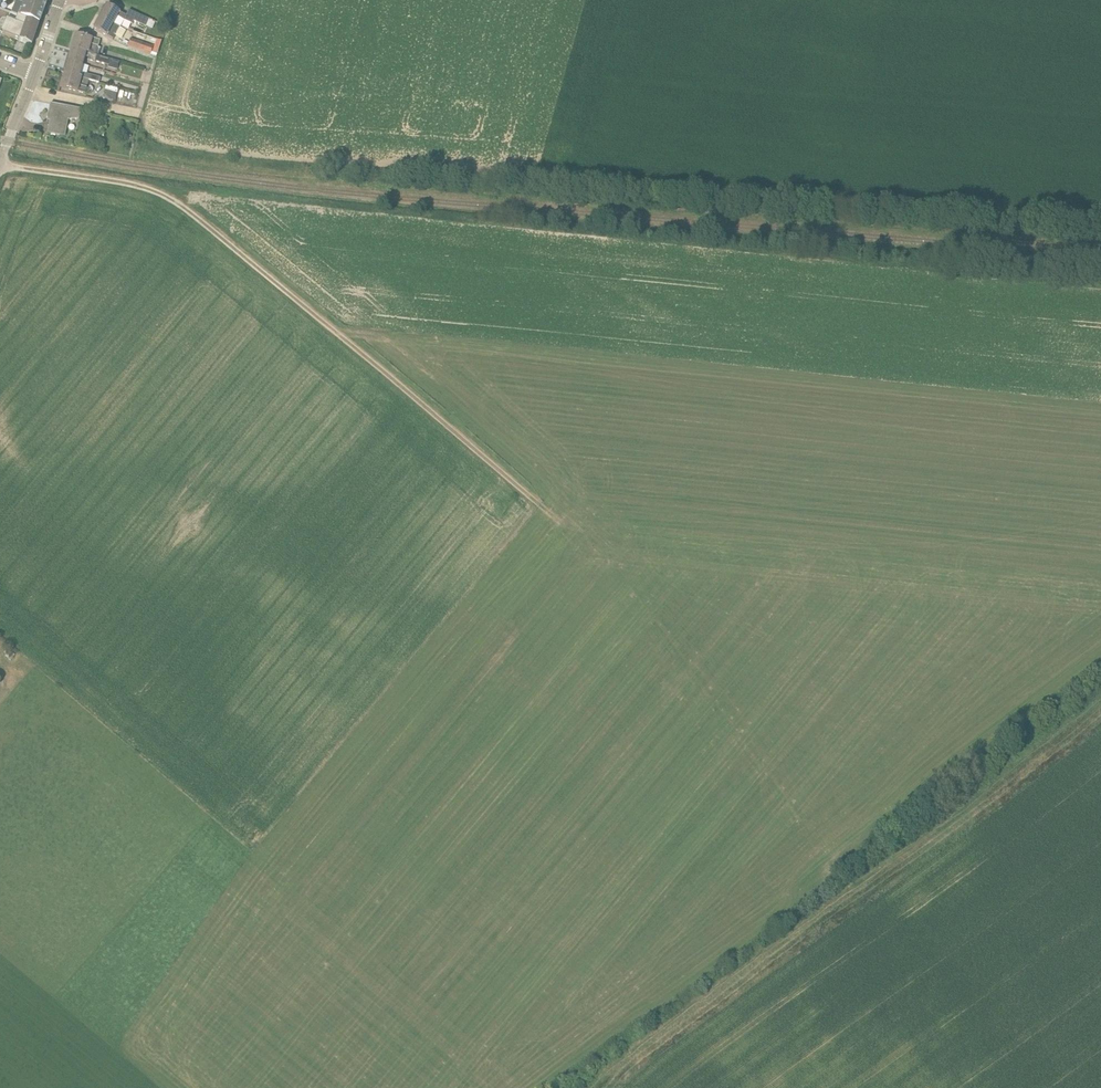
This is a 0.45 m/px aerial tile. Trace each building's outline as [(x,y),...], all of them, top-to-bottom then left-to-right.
[(18,1),(43,12),(47,0),(15,0),(18,1)] [(38,24),(43,12),(18,1),(13,14),(18,15),(24,18),(38,24)] [(124,19),(125,16),(120,12),(116,10),(106,5),(100,16),(119,27),(124,19)] [(149,19),(130,10),(129,10),(125,16),(134,20),(146,26),(149,19)] [(17,40),(24,18),(18,15),(15,22),(8,20),(2,34),(17,40)] [(113,39),(119,27),(100,16),(93,28),(107,36),(107,35),(113,39)] [(31,46),(38,24),(24,18),(17,40),(31,46)] [(92,39),(86,37),(75,34),(71,48),(86,52),(88,53),(98,56),(101,47),(98,47),(100,41),(92,39)] [(151,52),(153,46),(130,38),(128,46),(150,54),(151,52)] [(156,56),(161,41),(157,39),(152,52),(151,52),(150,54),(156,56)] [(119,61),(98,56),(88,53),(86,52),(71,48),(68,60),(82,64),(83,65),(85,55),(89,56),(88,59),(109,65),(117,67),(119,61)] [(83,65),(82,64),(68,60),(64,73),(79,77),(81,77),(81,78),(89,80),(99,82),(100,77),(87,73),(89,66),(83,65)] [(89,80),(81,78),(81,77),(79,77),(64,73),(60,87),(78,92),(85,94),(89,80)] [(115,100),(118,88),(107,85),(104,97),(115,100)] [(79,120),(81,109),(50,103),(47,120),(49,121),(47,133),(65,136),(68,120),(79,120)]
